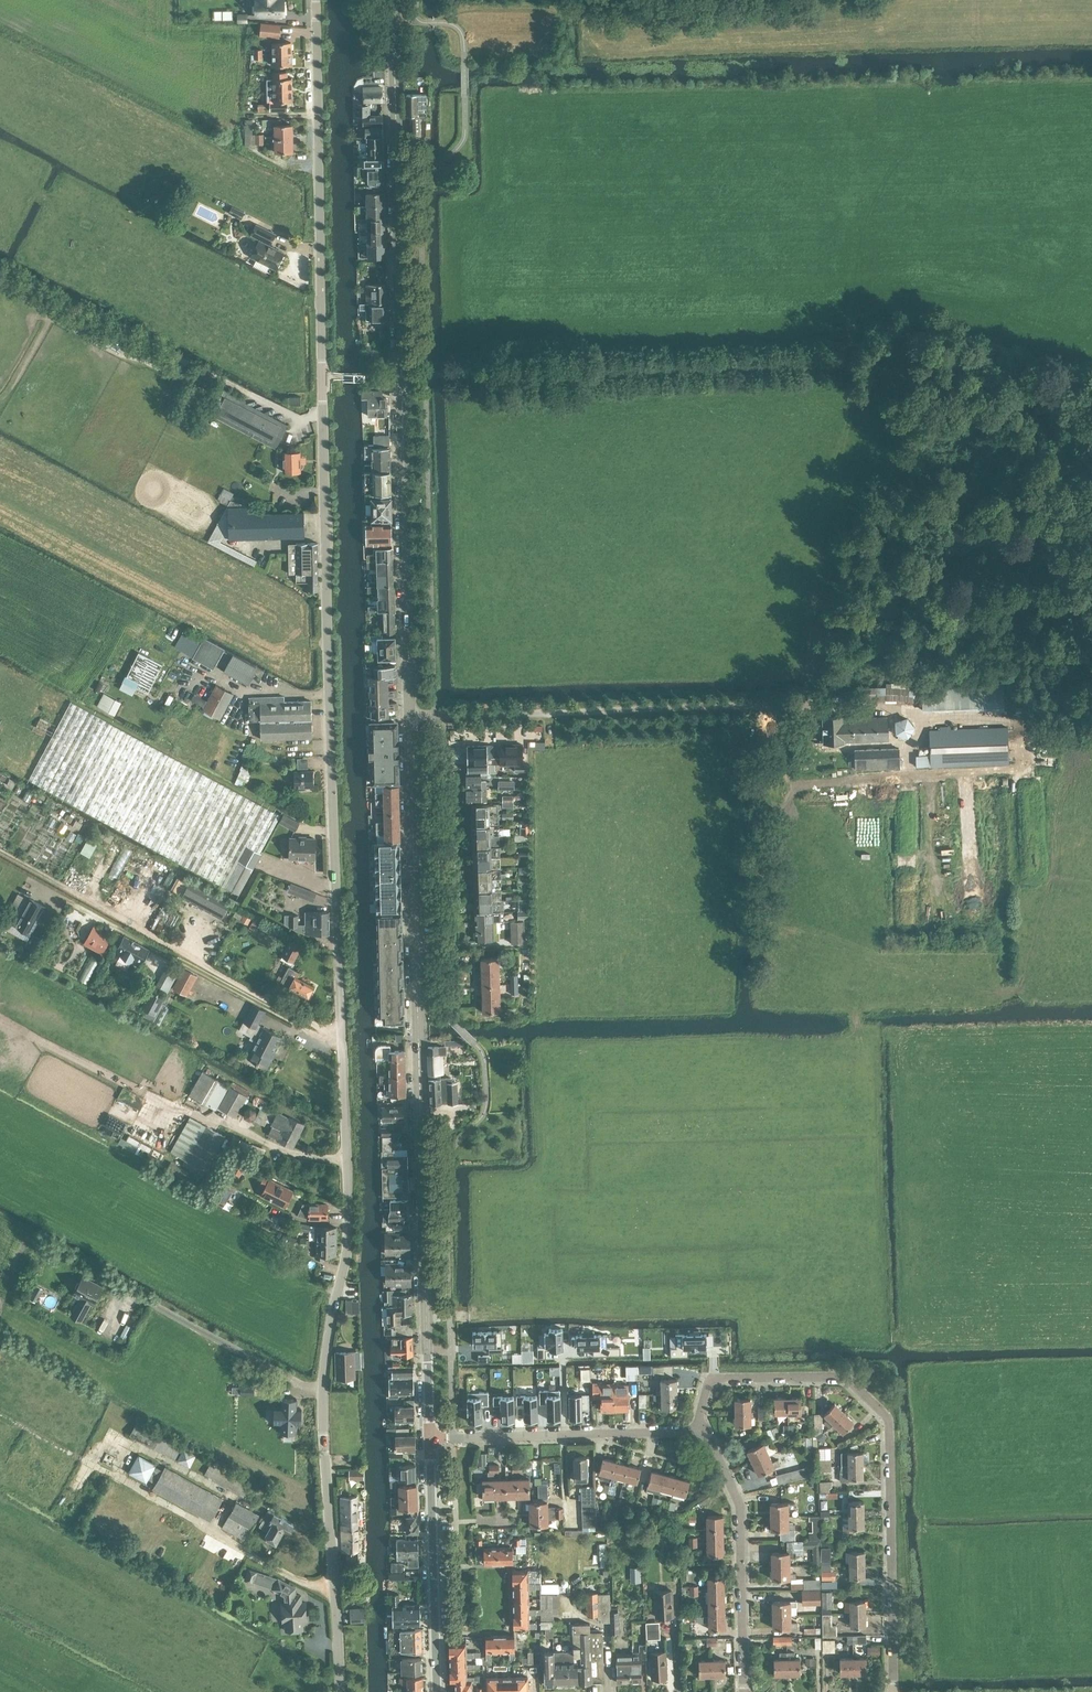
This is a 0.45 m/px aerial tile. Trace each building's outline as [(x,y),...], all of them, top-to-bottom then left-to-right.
[(256,0),(256,16),(271,15),(271,18),(282,17),(282,15),(285,15),(285,0),(258,0),(256,0)] [(262,23),(261,35),(280,37),(281,25),(262,23)] [(273,54),(291,54),(291,42),(273,43),(273,54)] [(274,65),(291,65),(291,54),(273,54),(274,65)] [(289,79),(289,72),(274,72),(274,90),(292,90),(292,79),(289,79)] [(356,115),(370,115),(370,109),(370,102),(383,102),(383,87),(364,88),(364,104),(356,105),(356,115)] [(292,102),(292,90),(274,90),(274,102),(271,102),(271,111),(287,111),(287,102),(292,102)] [(421,137),(421,116),(427,116),(426,103),(427,103),(427,94),(408,94),(408,116),(412,116),(412,137),(421,137)] [(381,123),(363,124),(363,126),(365,126),(365,129),(365,136),(384,136),(384,129),(383,122),(381,122),(381,123)] [(275,138),(293,138),(292,125),(275,125),(275,138)] [(365,136),(357,137),(357,143),(360,142),(366,142),(367,146),(384,146),(384,142),(384,136),(365,136)] [(275,152),(293,152),(293,138),(275,138),(275,152)] [(367,150),(360,150),(360,156),(363,156),(384,155),(384,146),(367,146),(367,150)] [(363,160),(359,160),(359,166),(385,166),(384,157),(384,155),(363,156),(363,160)] [(385,166),(359,166),(360,178),(369,177),(369,184),(370,184),(382,183),(385,183),(385,166)] [(384,193),(383,186),(382,187),(378,187),(370,187),(368,187),(368,206),(385,206),(385,193),(384,193)] [(241,219),(244,212),(232,206),(229,213),(241,219)] [(385,206),(368,206),(359,206),(355,207),(355,209),(359,209),(359,212),(368,212),(368,219),(385,218),(385,206)] [(385,218),(368,219),(369,232),(385,232),(385,218)] [(276,269),(284,253),(270,245),(275,234),(256,224),(251,234),(260,239),(251,256),(276,269)] [(386,245),(385,232),(369,232),(369,244),(386,245)] [(386,257),(386,245),(369,244),(369,258),(386,257)] [(370,303),(386,303),(386,284),(367,284),(367,303),(370,303)] [(370,321),(387,320),(386,305),(370,305),(370,321)] [(100,323),(94,335),(105,341),(111,329),(100,323)] [(105,342),(105,343),(108,345),(120,351),(121,349),(125,340),(127,337),(112,329),(110,332),(105,342)] [(127,338),(121,349),(123,350),(138,357),(140,354),(143,348),(144,346),(128,338),(127,338)] [(225,390),(212,414),(257,437),(276,447),(278,444),(286,428),(288,424),(244,400),(225,390)] [(378,398),(377,391),(362,392),(362,398),(369,398),(370,416),(384,415),(384,422),(388,422),(388,415),(390,415),(389,397),(378,398)] [(289,404),(301,404),(301,396),(289,396),(289,404)] [(373,446),(389,446),(389,436),(373,436),(373,446)] [(373,448),(373,445),(365,446),(365,459),(372,459),(390,458),(390,447),(373,448)] [(301,471),(301,452),(284,452),(284,458),(278,458),(278,465),(284,465),(284,472),(301,471)] [(365,471),(391,471),(390,458),(372,459),(373,465),(365,466),(365,471)] [(366,494),(391,493),(391,471),(365,471),(366,494)] [(227,506),(231,500),(234,493),(224,488),(221,494),(224,496),(221,502),(227,506)] [(392,524),(391,502),(391,493),(366,494),(366,504),(372,504),(373,525),(392,524)] [(257,512),(257,506),(229,507),(229,537),(304,536),(304,512),(257,512)] [(367,544),(392,544),(392,524),(373,525),(366,525),(367,544)] [(318,591),(318,543),(296,543),(296,544),(289,544),(289,574),(297,573),(297,582),(309,582),(309,591),(318,591)] [(368,562),(393,561),(392,548),(376,549),(376,555),(368,555),(368,562)] [(393,573),(393,561),(368,562),(368,569),(377,569),(377,574),(393,573)] [(368,586),(394,586),(393,573),(377,574),(377,579),(374,579),(375,581),(367,581),(367,586),(368,586)] [(394,598),(394,586),(368,586),(368,592),(376,592),(378,593),(378,598),(394,598)] [(369,611),(376,611),(395,610),(394,598),(378,598),(378,606),(369,606),(369,611)] [(395,631),(395,610),(376,611),(376,613),(379,613),(379,632),(386,631),(395,631)] [(383,638),(383,635),(370,635),(370,640),(372,642),(377,642),(377,653),(379,653),(380,659),(396,658),(395,638),(383,638)] [(225,669),(234,654),(204,638),(194,657),(213,668),(215,664),(225,669)] [(139,652),(125,681),(149,693),(163,664),(139,652)] [(262,676),(265,671),(234,654),(225,669),(248,682),(254,671),(262,676)] [(371,677),(397,676),(397,665),(375,667),(371,667),(371,677)] [(397,676),(371,677),(367,677),(367,678),(368,678),(369,690),(388,689),(388,683),(397,683),(397,676)] [(915,702),(916,684),(888,683),(887,701),(915,702)] [(220,718),(227,706),(233,694),(216,684),(203,708),(220,718)] [(925,712),(987,710),(986,687),(924,688),(925,712)] [(858,701),(886,700),(885,688),(858,688),(858,701)] [(397,696),(397,689),(388,689),(369,690),(367,690),(367,691),(369,691),(369,703),(389,702),(389,696),(397,696)] [(115,715),(122,702),(105,694),(98,707),(115,715)] [(203,706),(206,701),(194,694),(191,700),(203,706)] [(277,702),(276,696),(249,697),(250,720),(261,720),(262,739),(312,737),(312,720),(311,701),(277,702)] [(281,815),(71,701),(28,780),(67,801),(68,800),(239,894),(262,853),(260,852),(281,815)] [(397,709),(397,702),(389,702),(369,703),(367,703),(367,704),(369,704),(369,716),(368,716),(368,717),(378,717),(389,716),(389,709),(397,709)] [(49,738),(56,723),(41,716),(34,730),(49,738)] [(844,719),(843,716),(823,717),(824,742),(888,740),(887,717),(844,719)] [(398,739),(398,722),(387,722),(371,723),(371,746),(370,746),(370,760),(372,760),(372,783),(399,782),(399,765),(400,765),(399,739),(398,739)] [(931,767),(1009,765),(1008,729),(929,731),(931,767)] [(246,783),(251,772),(246,770),(256,748),(248,744),(242,758),(245,760),(234,784),(240,787),(242,781),(246,783)] [(523,764),(523,744),(500,744),(501,757),(494,758),(494,764),(495,764),(501,764),(501,765),(523,764)] [(481,764),(494,764),(494,758),(493,745),(480,746),(481,764)] [(468,765),(481,764),(480,746),(468,746),(468,765)] [(856,769),(900,768),(899,749),(855,750),(856,769)] [(298,769),(308,768),(308,758),(297,758),(298,769)] [(495,770),(495,764),(494,764),(481,764),(468,765),(469,774),(482,773),(497,773),(497,769),(495,770)] [(314,785),(314,771),(290,772),(290,777),(295,777),(296,789),(306,789),(306,786),(314,785)] [(482,773),(469,774),(467,774),(467,787),(487,787),(486,781),(482,781),(482,773)] [(13,787),(16,782),(10,779),(7,784),(13,787)] [(499,788),(515,788),(515,780),(499,780),(499,788)] [(385,792),(377,792),(377,799),(400,798),(399,785),(385,785),(385,792)] [(468,802),(487,801),(487,787),(467,787),(468,802)] [(504,807),(514,806),(514,795),(503,795),(504,807)] [(400,798),(377,799),(377,805),(385,805),(385,813),(400,813),(400,812),(400,798)] [(473,814),(499,813),(499,804),(472,805),(473,814)] [(71,822),(74,817),(68,813),(65,819),(71,822)] [(385,815),(377,815),(377,829),(400,828),(400,815),(400,813),(385,813),(385,815)] [(473,824),(499,823),(499,813),(473,814),(473,824)] [(295,831),(300,823),(284,814),(280,822),(295,831)] [(79,830),(83,824),(76,820),(73,826),(79,830)] [(521,834),(529,834),(529,824),(524,824),(524,826),(521,826),(521,834)] [(499,827),(499,825),(473,826),(473,836),(500,835),(505,835),(504,827),(499,827)] [(400,828),(377,829),(378,841),(385,841),(401,841),(400,828)] [(108,833),(105,839),(111,843),(114,836),(108,833)] [(474,845),(500,844),(500,835),(473,836),(474,845)] [(315,859),(316,839),(290,838),(290,858),(299,858),(299,861),(300,862),(305,862),(306,861),(306,859),(315,859)] [(378,847),(375,847),(376,857),(378,857),(399,856),(401,856),(401,847),(399,847),(399,842),(401,842),(401,841),(385,841),(385,842),(377,842),(378,847)] [(474,857),(501,856),(500,847),(474,848),(474,857)] [(378,861),(376,861),(376,870),(378,870),(399,870),(401,870),(401,860),(399,860),(399,856),(378,857),(378,861)] [(475,867),(501,866),(501,856),(474,857),(475,867)] [(518,877),(529,877),(529,866),(520,866),(520,874),(518,877)] [(501,873),(501,868),(475,869),(475,879),(506,878),(506,873),(501,873)] [(378,875),(376,875),(376,884),(378,884),(400,884),(402,883),(402,874),(399,874),(399,870),(378,870),(378,875)] [(177,878),(170,891),(181,897),(221,918),(228,905),(188,884),(177,878)] [(475,888),(502,887),(502,883),(506,882),(506,878),(475,879),(475,888)] [(314,902),(318,893),(292,883),(288,892),(314,902)] [(379,888),(376,888),(377,898),(379,898),(400,897),(402,897),(402,888),(400,888),(400,884),(378,884),(379,888)] [(476,900),(499,899),(502,899),(502,890),(475,891),(476,900)] [(379,902),(377,902),(377,912),(402,911),(402,901),(400,901),(400,897),(379,898),(379,902)] [(25,898),(12,921),(17,924),(16,925),(31,934),(46,907),(31,899),(30,901),(25,898)] [(476,909),(500,908),(499,899),(476,900),(476,909)] [(170,937),(183,914),(174,909),(161,932),(170,937)] [(329,934),(329,911),(306,912),(306,925),(298,925),(298,915),(290,915),(285,915),(285,925),(286,925),(298,931),(305,934),(319,934),(320,935),(324,935),(325,934),(329,934)] [(402,911),(377,912),(377,921),(377,926),(382,926),(400,926),(400,920),(403,920),(402,911)] [(476,922),(497,921),(505,921),(505,911),(476,912),(476,922)] [(249,924),(252,919),(245,915),(242,920),(249,924)] [(254,920),(249,928),(256,931),(273,940),(277,933),(260,924),(254,920)] [(512,942),(525,942),(525,920),(512,920),(512,942)] [(477,939),(495,939),(495,932),(498,932),(497,921),(476,922),(477,939)] [(103,952),(110,937),(99,931),(100,928),(95,925),(85,943),(103,952)] [(382,926),(377,926),(378,934),(378,940),(383,940),(403,939),(403,931),(400,931),(400,926),(382,926)] [(27,950),(35,954),(43,939),(35,935),(27,950)] [(142,961),(149,949),(124,936),(117,947),(122,950),(120,954),(135,962),(137,958),(142,961)] [(295,963),(304,946),(291,939),(282,956),(295,963)] [(383,940),(378,940),(378,948),(378,954),(383,953),(401,953),(401,948),(403,948),(403,939),(383,940)] [(383,953),(378,954),(378,962),(378,967),(383,967),(404,967),(403,958),(401,958),(401,953),(383,953)] [(484,1011),(501,1011),(500,958),(482,958),(484,1011)] [(308,997),(314,986),(297,977),(300,972),(289,966),(280,982),(308,997)] [(383,967),(378,967),(379,975),(379,981),(384,981),(401,980),(401,975),(404,975),(404,967),(383,967)] [(384,981),(379,981),(379,989),(379,995),(384,994),(404,994),(404,986),(401,986),(401,980),(384,981)] [(156,1016),(164,1001),(153,994),(144,1010),(155,1015),(156,1016)] [(384,994),(379,995),(379,1003),(379,1008),(385,1008),(402,1008),(402,1002),(404,1002),(404,994),(384,994)] [(262,1030),(256,1027),(265,1010),(253,1004),(244,1021),(249,1024),(245,1032),(251,1035),(250,1038),(257,1042),(253,1048),(255,1049),(251,1057),(257,1060),(256,1063),(258,1064),(259,1064),(267,1068),(272,1058),(270,1057),(281,1036),(264,1027),(262,1030)] [(385,1008),(379,1008),(380,1017),(385,1017),(385,1020),(385,1022),(387,1022),(405,1022),(405,1013),(402,1013),(402,1008),(385,1008)] [(393,1051),(393,1045),(382,1045),(380,1046),(379,1047),(378,1049),(378,1057),(390,1057),(390,1058),(405,1058),(405,1051),(393,1051)] [(430,1048),(429,1048),(430,1074),(430,1075),(441,1075),(444,1075),(444,1056),(447,1056),(447,1047),(446,1047),(430,1048)] [(390,1058),(390,1057),(378,1057),(378,1060),(389,1059),(390,1076),(406,1076),(405,1058),(390,1058)] [(235,1117),(246,1095),(202,1072),(189,1096),(217,1111),(219,1108),(235,1117)] [(430,1079),(430,1080),(431,1103),(431,1104),(442,1104),(442,1103),(448,1103),(448,1104),(458,1104),(458,1084),(452,1084),(452,1079),(441,1079),(441,1075),(430,1075),(430,1079)] [(406,1095),(406,1076),(390,1076),(390,1077),(380,1077),(380,1083),(385,1083),(385,1096),(406,1095)] [(262,1109),(266,1101),(252,1093),(247,1102),(262,1109)] [(250,1119),(256,1115),(256,1108),(250,1105),(244,1108),(244,1115),(250,1119)] [(401,1135),(401,1119),(405,1119),(405,1107),(385,1108),(385,1120),(393,1120),(393,1126),(391,1126),(391,1128),(382,1128),(382,1135),(401,1135)] [(264,1125),(271,1110),(266,1108),(264,1110),(260,1108),(254,1120),(264,1125)] [(292,1148),(292,1147),(298,1136),(296,1135),(302,1123),(277,1111),(270,1124),(272,1126),(268,1135),(277,1140),(277,1141),(292,1148)] [(204,1176),(225,1136),(191,1118),(172,1152),(187,1160),(184,1166),(204,1176)] [(130,1135),(127,1140),(162,1158),(164,1153),(130,1135)] [(391,1151),(391,1147),(390,1137),(382,1137),(382,1151),(381,1151),(382,1176),(408,1175),(408,1156),(393,1156),(393,1151),(391,1151)] [(242,1176),(247,1166),(240,1162),(235,1173),(242,1176)] [(388,1196),(409,1195),(408,1175),(382,1176),(382,1196),(383,1196),(387,1196),(388,1196)] [(286,1210),(296,1192),(265,1176),(260,1186),(266,1189),(262,1197),(286,1210)] [(238,1189),(225,1182),(223,1186),(221,1185),(213,1198),(227,1206),(234,1193),(235,1194),(238,1189)] [(391,1211),(409,1210),(409,1199),(390,1199),(391,1211)] [(309,1219),(327,1219),(327,1204),(310,1204),(309,1214),(309,1219)] [(384,1221),(409,1220),(409,1210),(391,1211),(389,1211),(389,1213),(384,1213),(384,1221)] [(410,1228),(409,1220),(384,1221),(383,1221),(383,1225),(386,1225),(386,1229),(410,1228)] [(310,1226),(309,1231),(309,1240),(316,1240),(318,1240),(318,1241),(336,1240),(336,1227),(315,1226),(316,1226),(311,1225),(310,1226)] [(282,1238),(281,1239),(292,1248),(298,1239),(284,1233),(282,1238)] [(396,1236),(396,1233),(385,1234),(386,1246),(410,1245),(410,1235),(396,1236)] [(307,1240),(301,1240),(301,1245),(307,1245),(307,1247),(318,1247),(318,1259),(325,1259),(325,1254),(336,1254),(336,1240),(318,1241),(318,1240),(316,1240),(309,1240),(307,1240)] [(410,1255),(410,1245),(386,1246),(386,1253),(400,1253),(400,1255),(410,1255)] [(81,1269),(85,1263),(80,1260),(76,1266),(81,1269)] [(397,1266),(397,1263),(386,1264),(386,1276),(411,1275),(411,1265),(397,1266)] [(411,1285),(411,1275),(386,1276),(387,1283),(401,1283),(401,1285),(411,1285)] [(93,1304),(103,1287),(84,1277),(75,1294),(82,1298),(72,1316),(81,1321),(91,1303),(93,1304)] [(31,1291),(39,1295),(43,1288),(35,1284),(31,1291)] [(398,1294),(398,1289),(385,1289),(386,1297),(392,1297),(392,1302),(386,1302),(386,1306),(387,1306),(392,1305),(412,1304),(412,1294),(398,1294)] [(399,1326),(399,1314),(412,1313),(412,1304),(392,1305),(387,1306),(388,1326),(392,1326),(393,1334),(413,1333),(413,1326),(399,1326)] [(128,1324),(122,1336),(128,1339),(134,1327),(128,1324)] [(563,1328),(549,1329),(550,1333),(545,1333),(545,1346),(538,1346),(538,1358),(546,1358),(545,1350),(550,1350),(563,1350),(563,1328)] [(707,1333),(701,1334),(701,1330),(689,1331),(689,1334),(676,1334),(677,1347),(671,1348),(671,1356),(688,1356),(687,1347),(691,1347),(691,1348),(699,1348),(699,1347),(707,1347),(707,1333)] [(502,1331),(489,1332),(489,1331),(481,1331),(481,1332),(473,1332),(473,1345),(489,1345),(489,1352),(503,1352),(502,1331)] [(594,1331),(582,1331),(582,1335),(576,1336),(577,1349),(593,1348),(593,1356),(621,1355),(621,1347),(608,1347),(607,1335),(595,1335),(594,1331)] [(392,1355),(413,1354),(413,1336),(392,1337),(392,1343),(391,1343),(392,1355)] [(522,1362),(534,1362),(533,1350),(522,1350),(522,1362)] [(337,1379),(355,1379),(354,1353),(336,1353),(337,1379)] [(627,1382),(637,1382),(637,1366),(626,1366),(627,1382)] [(390,1379),(414,1378),(414,1369),(390,1370),(390,1379)] [(389,1397),(397,1397),(399,1397),(399,1393),(414,1393),(414,1378),(390,1379),(389,1397)] [(657,1395),(678,1394),(678,1379),(662,1380),(663,1394),(657,1394),(657,1395)] [(602,1382),(593,1383),(593,1398),(601,1398),(601,1410),(607,1410),(607,1412),(615,1412),(615,1409),(614,1385),(608,1385),(602,1385),(602,1382)] [(621,1385),(614,1385),(615,1409),(629,1408),(629,1384),(621,1385)] [(240,1394),(253,1395),(253,1387),(240,1387),(240,1394)] [(548,1404),(548,1412),(548,1419),(561,1419),(561,1390),(540,1391),(540,1399),(540,1404),(548,1404)] [(468,1405),(468,1413),(469,1413),(469,1421),(482,1421),(482,1406),(489,1405),(489,1393),(489,1392),(483,1392),(468,1393),(468,1405)] [(570,1419),(583,1418),(583,1410),(590,1409),(590,1394),(570,1395),(570,1419)] [(678,1407),(678,1394),(657,1395),(657,1401),(660,1401),(660,1408),(678,1407)] [(538,1419),(538,1413),(538,1399),(538,1395),(517,1396),(517,1404),(524,1404),(525,1420),(538,1419)] [(515,1420),(515,1415),(515,1397),(515,1396),(494,1396),(494,1405),(501,1405),(502,1420),(515,1420)] [(275,1407),(275,1422),(281,1422),(281,1431),(283,1431),(283,1434),(294,1435),(294,1432),(296,1432),(296,1423),(301,1423),(301,1408),(297,1407),(297,1399),(282,1398),(282,1407),(275,1407)] [(788,1398),(775,1398),(775,1413),(788,1412),(788,1402),(788,1398)] [(802,1398),(788,1398),(788,1402),(788,1412),(788,1416),(805,1415),(804,1405),(802,1405),(802,1398)] [(736,1412),(751,1412),(750,1399),(736,1399),(736,1412)] [(830,1428),(834,1423),(844,1413),(835,1404),(825,1414),(828,1418),(824,1422),(830,1428)] [(395,1423),(415,1422),(415,1405),(395,1406),(395,1423)] [(737,1425),(751,1425),(751,1412),(736,1412),(737,1425)] [(815,1434),(822,1432),(822,1431),(822,1413),(814,1414),(815,1434)] [(844,1432),(853,1422),(844,1413),(834,1423),(844,1432)] [(175,1460),(182,1448),(137,1423),(130,1436),(175,1460)] [(756,1447),(748,1450),(754,1462),(758,1460),(770,1454),(775,1452),(772,1445),(769,1440),(779,1435),(778,1425),(771,1428),(751,1437),(756,1447)] [(407,1435),(407,1428),(387,1429),(387,1435),(396,1435),(396,1445),(395,1445),(395,1448),(396,1448),(396,1452),(416,1451),(416,1435),(407,1435)] [(822,1442),(828,1437),(822,1432),(815,1434),(817,1438),(822,1442)] [(803,1449),(817,1448),(817,1438),(815,1434),(811,1435),(811,1437),(803,1438),(803,1449)] [(820,1466),(832,1466),(832,1447),(820,1447),(820,1466)] [(842,1465),(864,1465),(863,1452),(842,1452),(842,1465)] [(758,1460),(754,1462),(760,1474),(777,1466),(781,1464),(779,1459),(774,1461),(770,1454),(758,1460)] [(576,1481),(588,1481),(587,1457),(575,1457),(576,1481)] [(612,1476),(616,1461),(603,1458),(599,1472),(612,1476)] [(624,1479),(628,1464),(616,1461),(612,1476),(609,1485),(608,1492),(605,1502),(611,1504),(614,1494),(613,1493),(616,1482),(617,1482),(618,1477),(624,1479)] [(251,1500),(257,1489),(215,1467),(210,1464),(204,1474),(209,1477),(251,1500)] [(484,1497),(495,1497),(495,1480),(495,1472),(495,1464),(490,1465),(490,1471),(489,1471),(489,1480),(483,1480),(484,1497)] [(637,1482),(641,1468),(628,1464),(624,1479),(637,1482)] [(399,1480),(417,1479),(416,1465),(399,1465),(399,1480)] [(864,1478),(864,1465),(842,1465),(841,1472),(841,1481),(850,1481),(850,1478),(864,1478)] [(211,1522),(223,1501),(165,1469),(153,1490),(211,1522)] [(349,1480),(364,1480),(364,1469),(349,1469),(349,1480)] [(660,1494),(661,1488),(665,1474),(652,1471),(647,1490),(660,1494)] [(790,1471),(776,1475),(779,1484),(793,1480),(790,1471)] [(673,1492),(677,1478),(665,1474),(661,1488),(673,1492)] [(686,1495),(690,1481),(677,1478),(673,1492),(686,1495)] [(495,1497),(507,1497),(507,1479),(495,1480),(495,1497)] [(507,1497),(519,1496),(519,1479),(507,1479),(507,1497)] [(519,1496),(531,1496),(531,1479),(519,1479),(519,1496)] [(821,1492),(830,1492),(830,1489),(833,1487),(832,1481),(821,1482),(821,1492)] [(400,1497),(417,1496),(417,1484),(399,1485),(400,1497)] [(547,1499),(548,1498),(548,1485),(538,1485),(539,1499),(547,1499)] [(582,1500),(596,1499),(596,1486),(582,1487),(582,1500)] [(400,1507),(400,1509),(404,1509),(417,1508),(417,1496),(400,1497),(400,1507)] [(342,1529),(359,1529),(358,1497),(341,1497),(342,1529)] [(548,1509),(547,1501),(533,1502),(531,1502),(531,1514),(563,1513),(563,1510),(557,1510),(557,1509),(548,1509)] [(850,1515),(864,1514),(864,1501),(850,1501),(850,1514),(850,1515)] [(771,1516),(789,1516),(788,1502),(771,1503),(771,1516)] [(250,1543),(256,1532),(252,1530),(260,1516),(237,1503),(223,1528),(246,1541),(250,1543)] [(289,1534),(294,1524),(269,1510),(260,1527),(269,1532),(266,1537),(276,1543),(277,1541),(278,1541),(280,1537),(280,1536),(283,1530),(289,1534)] [(531,1526),(548,1525),(548,1520),(557,1519),(557,1518),(563,1518),(563,1513),(531,1514),(531,1526)] [(850,1515),(850,1514),(844,1515),(844,1532),(855,1532),(855,1528),(865,1528),(864,1514),(850,1515)] [(708,1529),(723,1529),(723,1515),(707,1516),(708,1529)] [(789,1524),(789,1516),(771,1516),(772,1530),(795,1530),(795,1524),(789,1524)] [(415,1525),(415,1518),(408,1518),(408,1532),(418,1532),(418,1525),(415,1525)] [(360,1561),(359,1529),(342,1529),(343,1552),(347,1552),(347,1565),(356,1564),(356,1561),(360,1561)] [(708,1542),(723,1541),(723,1529),(708,1529),(708,1542)] [(811,1540),(821,1540),(821,1531),(811,1531),(811,1540)] [(397,1560),(408,1559),(407,1539),(397,1540),(397,1560)] [(408,1567),(419,1566),(418,1539),(407,1539),(408,1559),(408,1567)] [(811,1540),(805,1540),(805,1548),(814,1547),(815,1564),(822,1564),(821,1540),(811,1540)] [(708,1555),(724,1554),(723,1541),(708,1542),(708,1555)] [(832,1561),(832,1551),(834,1549),(834,1542),(822,1542),(822,1561),(832,1561)] [(485,1564),(499,1564),(499,1547),(485,1547),(485,1564)] [(499,1564),(514,1563),(513,1547),(499,1547),(499,1564)] [(851,1564),(865,1564),(865,1551),(850,1551),(851,1564)] [(796,1557),(796,1552),(790,1552),(772,1552),(773,1566),(790,1565),(790,1557),(796,1557)] [(832,1570),(832,1561),(822,1561),(822,1570),(832,1570)] [(403,1571),(403,1562),(392,1562),(393,1571),(403,1571)] [(851,1578),(865,1577),(865,1564),(851,1564),(851,1578)] [(790,1573),(790,1565),(773,1566),(773,1579),(796,1578),(796,1573),(790,1573)] [(278,1580),(249,1570),(245,1581),(273,1590),(272,1591),(284,1598),(285,1604),(282,1604),(283,1625),(286,1624),(286,1633),(305,1632),(305,1623),(308,1623),(310,1618),(310,1609),(307,1603),(303,1603),(303,1595),(297,1595),(296,1588),(279,1579),(278,1580)] [(536,1583),(536,1574),(536,1570),(513,1570),(513,1584),(529,1584),(536,1584),(536,1583)] [(823,1580),(834,1580),(834,1571),(823,1571),(823,1580)] [(709,1591),(724,1591),(724,1577),(709,1577),(709,1591)] [(804,1579),(804,1578),(792,1579),(793,1589),(805,1588),(805,1589),(822,1589),(822,1579),(804,1579)] [(529,1584),(513,1584),(514,1599),(529,1599),(529,1589),(536,1589),(536,1584),(529,1584)] [(542,1589),(542,1593),(559,1593),(559,1584),(542,1584),(542,1589)] [(656,1619),(675,1618),(673,1590),(654,1591),(656,1619)] [(803,1605),(822,1604),(822,1590),(803,1590),(803,1605)] [(710,1603),(725,1602),(724,1591),(709,1591),(710,1603)] [(597,1594),(597,1592),(587,1592),(588,1602),(588,1616),(598,1615),(598,1618),(601,1618),(601,1622),(612,1621),(611,1612),(610,1593),(597,1594)] [(823,1608),(833,1608),(833,1592),(823,1592),(823,1608)] [(399,1594),(392,1594),(393,1625),(393,1630),(415,1630),(415,1625),(421,1624),(420,1604),(400,1605),(399,1594)] [(541,1628),(553,1628),(553,1621),(554,1621),(554,1615),(556,1615),(556,1594),(541,1595),(541,1608),(541,1613),(541,1628)] [(529,1609),(529,1599),(514,1599),(514,1614),(529,1613),(537,1613),(536,1608),(529,1609)] [(852,1613),(866,1613),(866,1600),(852,1600),(852,1613)] [(774,1615),(791,1614),(791,1606),(797,1606),(797,1601),(774,1601),(774,1615)] [(710,1616),(725,1616),(725,1602),(710,1603),(710,1616)] [(612,1633),(620,1633),(619,1611),(611,1612),(612,1621),(612,1633)] [(530,1623),(529,1613),(514,1614),(514,1628),(537,1628),(537,1623),(530,1623)] [(852,1626),(866,1626),(866,1613),(852,1613),(852,1626)] [(791,1622),(791,1614),(774,1615),(774,1628),(798,1627),(798,1622),(791,1622)] [(833,1626),(833,1614),(824,1614),(824,1637),(838,1637),(838,1626),(833,1626)] [(711,1629),(726,1628),(725,1616),(710,1616),(710,1617),(710,1623),(711,1629)] [(648,1640),(661,1639),(660,1623),(647,1624),(648,1640)] [(590,1632),(589,1624),(573,1624),(574,1654),(575,1684),(604,1683),(603,1632),(590,1632)] [(390,1630),(390,1649),(390,1652),(401,1653),(422,1652),(421,1630),(415,1630),(393,1630),(390,1630)] [(515,1635),(501,1636),(501,1652),(510,1652),(511,1659),(516,1659),(516,1658),(516,1652),(516,1651),(515,1635)] [(487,1656),(483,1656),(483,1664),(492,1664),(491,1652),(501,1652),(501,1636),(486,1636),(486,1639),(487,1652),(487,1656)] [(775,1646),(783,1646),(783,1644),(788,1644),(788,1637),(774,1637),(775,1646)] [(824,1653),(836,1653),(836,1640),(824,1640),(824,1653)] [(467,1652),(466,1644),(450,1644),(450,1657),(467,1656),(467,1657),(474,1657),(474,1652),(467,1652)] [(631,1682),(641,1682),(641,1659),(647,1659),(646,1645),(640,1645),(640,1653),(633,1653),(633,1660),(631,1660),(632,1669),(630,1669),(631,1682)] [(546,1685),(555,1684),(554,1655),(554,1652),(545,1652),(546,1685)] [(654,1681),(667,1680),(666,1652),(652,1653),(654,1681)] [(775,1674),(789,1674),(788,1652),(780,1652),(781,1659),(775,1659),(775,1674)] [(795,1659),(795,1652),(788,1652),(789,1674),(802,1674),(801,1659),(795,1659)] [(618,1682),(629,1682),(631,1682),(630,1669),(632,1669),(631,1660),(633,1660),(633,1653),(617,1654),(618,1682)] [(555,1684),(575,1684),(574,1654),(554,1655),(555,1684)] [(467,1664),(467,1657),(467,1656),(450,1657),(450,1669),(467,1669),(474,1669),(474,1664),(467,1664)] [(854,1673),(867,1672),(867,1657),(854,1658),(854,1673)] [(402,1673),(423,1672),(422,1658),(402,1658),(402,1673)] [(841,1673),(854,1673),(854,1658),(840,1658),(841,1673)] [(700,1676),(713,1675),(713,1660),(700,1660),(700,1676)] [(713,1675),(727,1675),(726,1660),(713,1660),(713,1675)] [(467,1677),(467,1669),(450,1669),(450,1682),(456,1682),(472,1681),(475,1681),(474,1677),(467,1677)] [(423,1691),(423,1677),(400,1678),(400,1683),(409,1683),(409,1691),(423,1691)] [(487,1678),(487,1691),(502,1691),(501,1677),(492,1678),(487,1678)] [(501,1677),(502,1691),(514,1691),(514,1677),(505,1677),(501,1677)] [(514,1677),(514,1691),(529,1691),(528,1677),(514,1677)] [(472,1681),(456,1682),(456,1691),(473,1691),(472,1681)]
